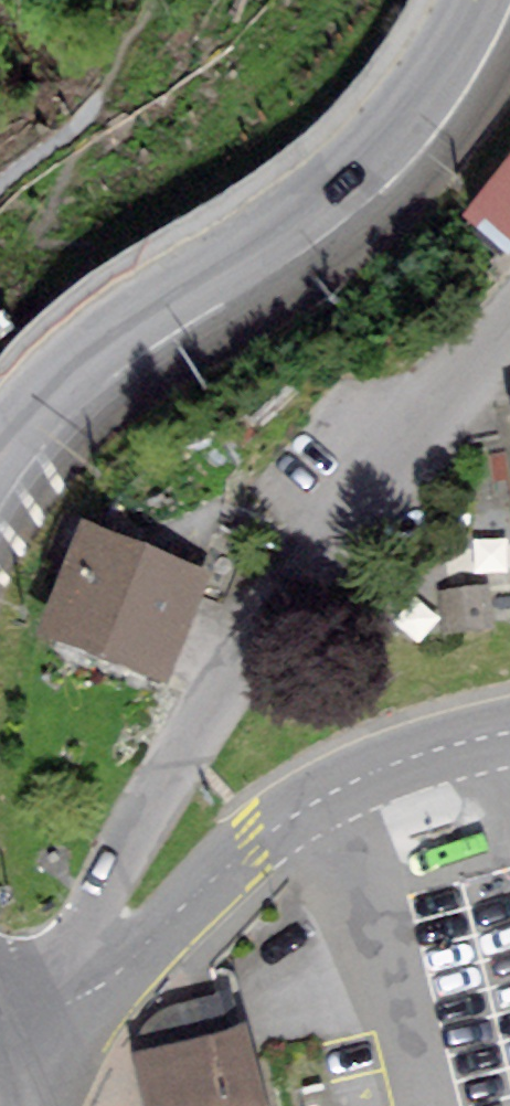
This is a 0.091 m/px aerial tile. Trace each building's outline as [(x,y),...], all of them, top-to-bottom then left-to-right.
[(485,211),(509,229),(509,177),(485,211)] [(200,576),(88,530),(50,625),(161,671),(200,576)] [(239,1032),(231,1034),(224,1006),(152,1023),(159,1049),(145,1056),(158,1105),(258,1105),(239,1032)]
